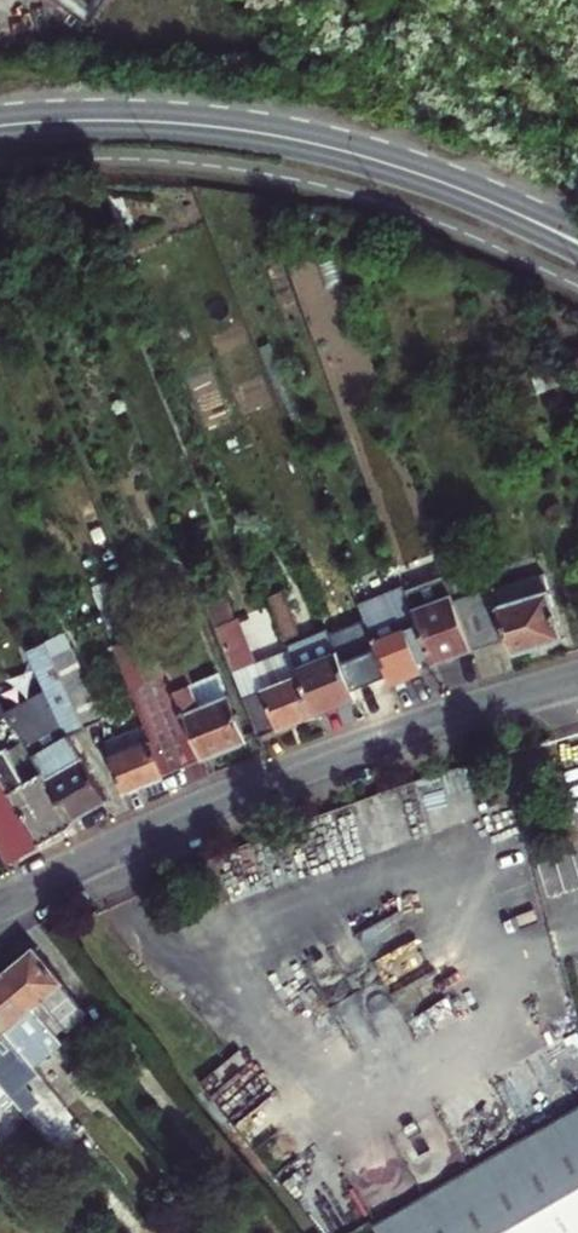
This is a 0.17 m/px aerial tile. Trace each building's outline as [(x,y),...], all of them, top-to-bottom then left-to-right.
[(571,632),(551,570),(460,600),(476,650),(512,638),(516,650),(533,644),(536,653),(545,650),(552,648),(549,639),(571,632)] [(476,650),(460,600),(451,573),(407,589),(428,646),(434,664),(459,656),(476,650)] [(293,578),(269,588),(288,634),(302,628),(289,596),(299,592),(293,578)] [(418,650),(428,646),(407,589),(406,586),(362,603),(392,677),(408,670),(423,664),(418,650)] [(341,646),(358,690),(392,677),(362,603),(358,592),(324,605),(331,623),(341,646)] [(315,700),(301,667),(270,679),(246,618),(222,628),(261,722),(287,711),(315,700)] [(300,664),(301,667),(315,700),(317,706),(341,697),(358,690),(341,646),(331,623),(290,641),(300,664)] [(46,670),(75,729),(86,724),(103,715),(87,680),(69,690),(57,665),(53,656),(45,640),(33,646),(46,670)] [(97,793),(100,798),(106,795),(77,734),(75,729),(46,670),(33,646),(25,650),(43,689),(42,690),(77,755),(97,793)] [(57,665),(69,690),(87,680),(72,647),(53,656),(57,665)] [(185,655),(169,661),(172,669),(204,750),(222,743),(246,733),(219,667),(194,677),(185,655)] [(172,669),(133,686),(151,729),(166,765),(166,766),(188,757),(204,750),(172,669)] [(68,810),(71,816),(84,808),(100,798),(97,793),(77,755),(42,690),(8,710),(42,766),(45,772),(68,810)] [(148,772),(166,765),(151,729),(113,744),(128,781),(148,772)] [(4,740),(0,743),(0,764),(45,832),(56,825),(71,816),(68,810),(45,772),(42,766),(28,774),(4,740)] [(7,778),(0,783),(0,814),(10,828),(19,851),(35,840),(45,833),(7,778)] [(83,1012),(33,948),(17,960),(3,973),(55,1035),(83,1012)] [(3,973),(0,975),(0,1028),(14,1045),(30,1031),(43,1048),(56,1037),(55,1035),(3,973)] [(0,1028),(0,1085),(20,1110),(31,1100),(13,1078),(30,1064),(14,1045),(0,1028)] [(82,1095),(95,1084),(79,1065),(66,1076),(82,1095)] [(0,1085),(0,1112),(40,1159),(53,1148),(20,1110),(0,1085)] [(397,1232),(577,1232),(577,1099),(536,1122),(384,1208),(397,1232)]
